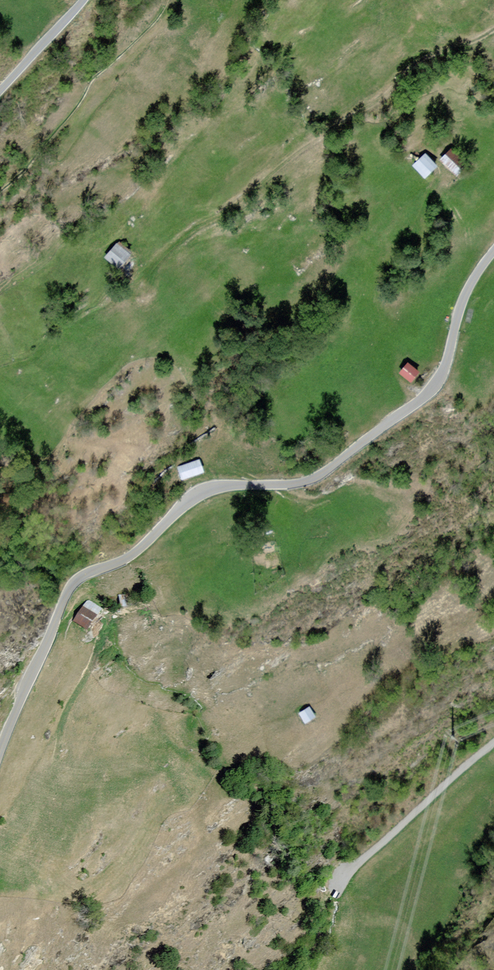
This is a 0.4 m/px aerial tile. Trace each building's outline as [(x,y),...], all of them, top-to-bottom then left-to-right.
[(474,163),(456,147),(445,159),(462,175),(474,163)] [(443,167),(430,152),(416,164),(430,179),(443,167)] [(137,255),(120,241),(107,258),(123,272),(137,255)] [(407,363),(399,373),(411,383),(420,373),(407,363)] [(176,467),(180,481),(204,473),(200,459),(176,467)] [(130,594),(118,596),(120,609),(132,607),(130,594)] [(87,601),(73,621),(86,631),(101,611),(87,601)] [(309,707),(299,713),(305,723),(316,717),(309,707)]
